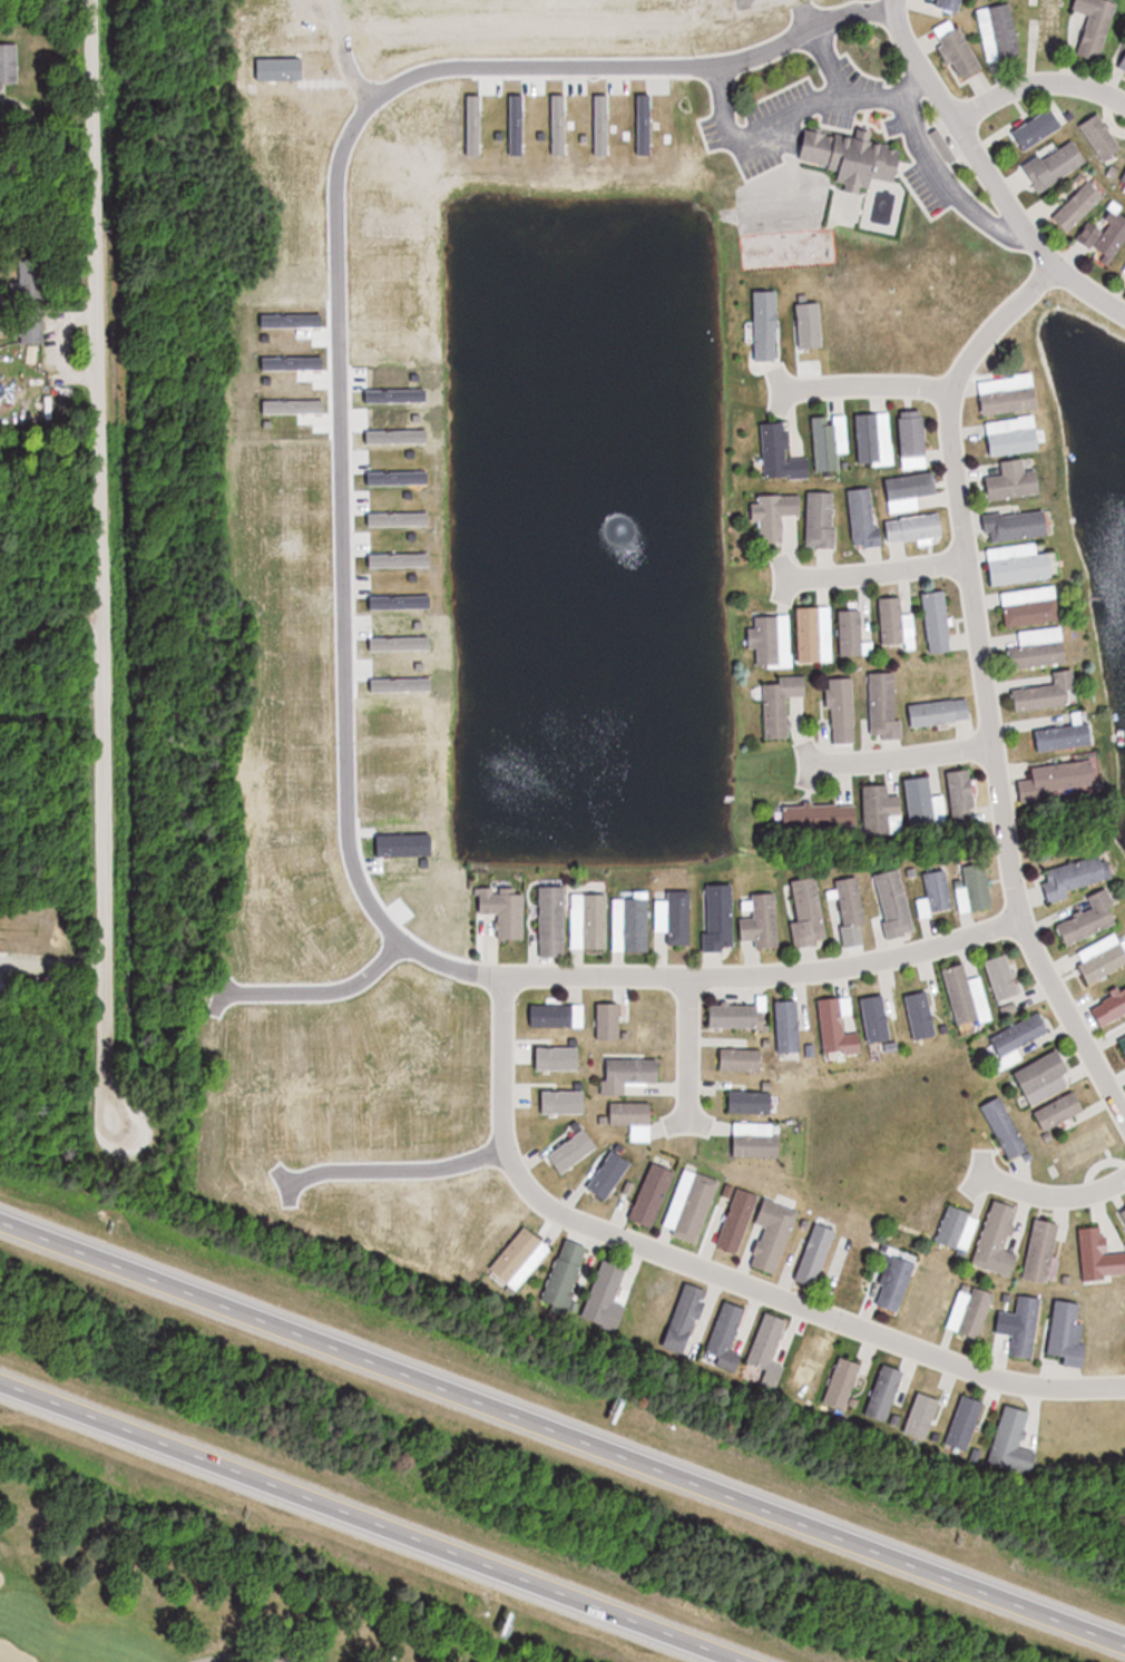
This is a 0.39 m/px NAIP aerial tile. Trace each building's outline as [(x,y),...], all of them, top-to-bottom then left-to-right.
[(939,8),(960,13),(963,0),(941,0),(939,8)] [(1118,0),(1075,0),(1072,10),(1090,16),(1078,55),(1101,62),(1119,0),(1118,0)] [(978,10),(989,62),(1021,56),(1011,3),(978,10)] [(956,20),(934,30),(951,65),(956,63),(964,80),(981,71),(956,20)] [(0,44),(0,85),(18,85),(18,44),(0,44)] [(1022,154),(1068,123),(1056,105),(1010,136),(1022,154)] [(1122,149),(1100,114),(1081,125),(1103,162),(1122,149)] [(804,164),(838,166),(837,188),(874,190),(875,181),(899,183),(901,151),(891,150),(892,143),(872,142),(873,136),(806,132),(804,164)] [(1041,193),(1088,163),(1073,138),(1025,168),(1041,193)] [(1053,218),(1069,234),(1107,196),(1091,180),(1053,218)] [(1113,263),(1124,243),(1124,217),(1119,213),(1122,209),(1107,200),(1081,244),(1113,263)] [(11,298),(22,298),(22,344),(44,344),(44,260),(20,260),(20,280),(11,280),(11,298)] [(984,415),(1040,408),(1035,374),(979,381),(984,415)] [(925,411),(901,412),(904,468),(928,467),(925,411)] [(891,412),(856,414),(859,466),(894,464),(891,412)] [(815,470),(840,470),(839,451),(848,451),(847,415),(813,416),(815,470)] [(992,455),(1042,449),(1037,415),(987,422),(992,455)] [(765,479),(810,476),(809,451),(790,453),(788,421),(762,422),(765,479)] [(991,499),(1042,493),(1040,469),(1035,470),(1033,458),(1002,461),(1004,474),(988,476),(991,499)] [(891,512),(920,508),(918,496),(938,493),(935,471),(886,479),(891,512)] [(848,489),(855,548),(881,544),(874,486),(848,489)] [(808,491),(808,548),(835,548),(835,491),(808,491)] [(802,515),(802,494),(755,494),(755,521),(761,521),(761,541),(794,541),(794,515),(802,515)] [(1050,508),(983,515),(985,532),(992,532),(993,541),(1053,535),(1050,508)] [(944,536),(943,514),(886,518),(888,540),(944,536)] [(1057,578),(1054,551),(1038,553),(1037,542),(988,547),(992,584),(1057,578)] [(1006,627),(1062,619),(1057,585),(1002,592),(1006,627)] [(953,651),(947,590),(924,592),(930,653),(953,651)] [(880,597),(883,646),(906,644),(904,596),(880,597)] [(798,607),(798,662),(821,662),(821,607),(798,607)] [(864,609),(840,609),(840,655),(864,655),(864,609)] [(792,667),(789,613),(752,615),(754,648),(758,648),(760,669),(792,667)] [(1069,661),(1063,626),(1020,633),(1022,644),(1009,646),(1013,670),(1069,661)] [(1056,684),(1013,689),(1016,712),(1080,703),(1075,669),(1055,671),(1056,684)] [(903,739),(903,718),(897,718),(897,673),(870,672),(870,739),(903,739)] [(789,696),(807,696),(807,676),(778,676),(778,682),(765,682),(766,738),(790,738),(789,696)] [(855,743),(854,678),(830,678),(831,743),(855,743)] [(971,720),(969,698),(909,704),(911,726),(971,720)] [(1075,725),(1036,729),(1038,751),(1096,745),(1093,720),(1084,721),(1083,713),(1074,714),(1075,725)] [(1032,766),(1034,779),(1018,781),(1020,799),(1103,788),(1100,758),(1032,766)] [(946,772),(954,824),(979,821),(971,768),(946,772)] [(937,825),(929,776),(906,780),(914,829),(937,825)] [(902,832),(901,795),(890,795),(890,784),(863,785),(864,833),(902,832)] [(785,805),(785,829),(856,829),(856,805),(785,805)] [(1071,896),(1069,890),(1111,879),(1104,853),(1047,869),(1050,881),(1043,882),(1048,902),(1071,896)] [(962,866),(965,885),(957,886),(961,912),(993,907),(987,862),(962,866)] [(873,875),(888,938),(916,931),(901,868),(873,875)] [(927,897),(918,898),(921,915),(953,910),(947,870),(924,873),(927,897)] [(867,923),(858,875),(836,880),(844,927),(867,923)] [(818,877),(788,881),(797,946),(827,942),(818,877)] [(705,885),(706,951),(735,950),(733,884),(705,885)] [(539,886),(540,957),(565,956),(565,886),(539,886)] [(482,888),(482,914),(498,914),(498,939),(525,939),(525,888),(482,888)] [(1122,923),(1108,888),(1089,896),(1094,908),(1058,923),(1067,944),(1122,923)] [(657,900),(657,931),(669,931),(669,945),(691,945),(691,890),(669,890),(669,900),(657,900)] [(780,946),(776,896),(752,898),(754,916),(741,917),(743,941),(756,940),(757,948),(780,946)] [(649,951),(649,898),(614,898),(614,951),(649,951)] [(1124,966),(1124,943),(1119,931),(1077,952),(1091,982),(1124,966)] [(1021,992),(1009,954),(986,962),(999,1000),(1021,992)] [(944,969),(957,1025),(980,1020),(967,963),(944,969)] [(869,1045),(892,1042),(884,982),(861,985),(869,1045)] [(1124,1014),(1124,989),(1091,1007),(1102,1027),(1124,1014)] [(818,998),(824,1052),(847,1050),(842,996),(818,998)] [(777,1000),(777,1051),(800,1051),(800,1000),(777,1000)] [(584,1028),(584,1002),(546,1002),(546,1005),(531,1005),(531,1028),(584,1028)] [(621,1040),(621,1004),(597,1004),(597,1040),(621,1040)] [(711,1004),(711,1028),(767,1028),(767,1004),(711,1004)] [(1003,1068),(1023,1058),(1019,1048),(1051,1033),(1041,1012),(990,1036),(1002,1060),(999,1061),(1003,1068)] [(721,1071),(763,1071),(763,1049),(721,1049),(721,1071)] [(1016,1071),(1032,1104),(1060,1090),(1055,1080),(1071,1071),(1060,1049),(1016,1071)] [(603,1095),(626,1096),(627,1083),(660,1083),(660,1058),(603,1057),(603,1095)] [(773,1091),(730,1091),(730,1114),(773,1114),(773,1091)] [(1086,1111),(1077,1091),(1034,1111),(1043,1131),(1086,1111)] [(1029,1151),(1003,1095),(983,1105),(1009,1161),(1029,1151)] [(610,1126),(632,1126),(632,1142),(652,1142),(652,1103),(610,1103),(610,1126)] [(734,1157),(780,1157),(780,1123),(734,1123),(734,1157)] [(630,1220),(655,1229),(676,1170),(651,1162),(630,1220)] [(720,1180),(684,1168),(664,1232),(699,1243),(720,1180)] [(759,1194),(737,1187),(718,1246),(740,1253),(759,1194)] [(798,1210),(765,1200),(756,1227),(761,1229),(749,1266),(778,1275),(798,1210)] [(973,1265),(1013,1277),(1020,1254),(1005,1250),(1019,1207),(993,1200),(973,1265)] [(938,1243),(970,1250),(979,1214),(947,1206),(938,1243)] [(1024,1279),(1050,1284),(1062,1223),(1036,1218),(1024,1279)] [(837,1226),(815,1219),(796,1281),(818,1288),(837,1226)] [(487,1273),(514,1295),(552,1247),(526,1226),(487,1273)] [(1078,1229),(1082,1280),(1124,1277),(1124,1253),(1105,1255),(1103,1227),(1078,1229)] [(553,1317),(566,1321),(588,1244),(564,1237),(546,1301),(557,1304),(553,1317)] [(877,1247),(852,1239),(833,1297),(858,1305),(877,1247)] [(901,1312),(917,1259),(895,1252),(879,1306),(901,1312)] [(582,1317),(607,1326),(628,1268),(604,1259),(582,1317)] [(664,1347),(689,1355),(710,1291),(685,1282),(664,1347)] [(995,1293),(972,1286),(959,1333),(981,1340),(995,1293)] [(1041,1298),(1017,1295),(1010,1356),(1034,1358),(1041,1298)] [(705,1361),(734,1369),(752,1309),(722,1300),(705,1361)] [(1063,1364),(1082,1366),(1090,1304),(1055,1300),(1048,1356),(1063,1358),(1063,1364)] [(774,1363),(788,1320),(765,1312),(752,1354),(771,1361),(765,1379),(779,1383),(784,1367),(774,1363)] [(847,1411),(862,1363),(839,1356),(825,1403),(847,1411)] [(865,1415),(888,1423),(904,1371),(882,1363),(865,1415)] [(985,1402),(962,1394),(946,1444),(969,1451),(985,1402)] [(1039,1452),(1021,1448),(1030,1410),(1003,1404),(989,1465),(1034,1475),(1039,1452)]
